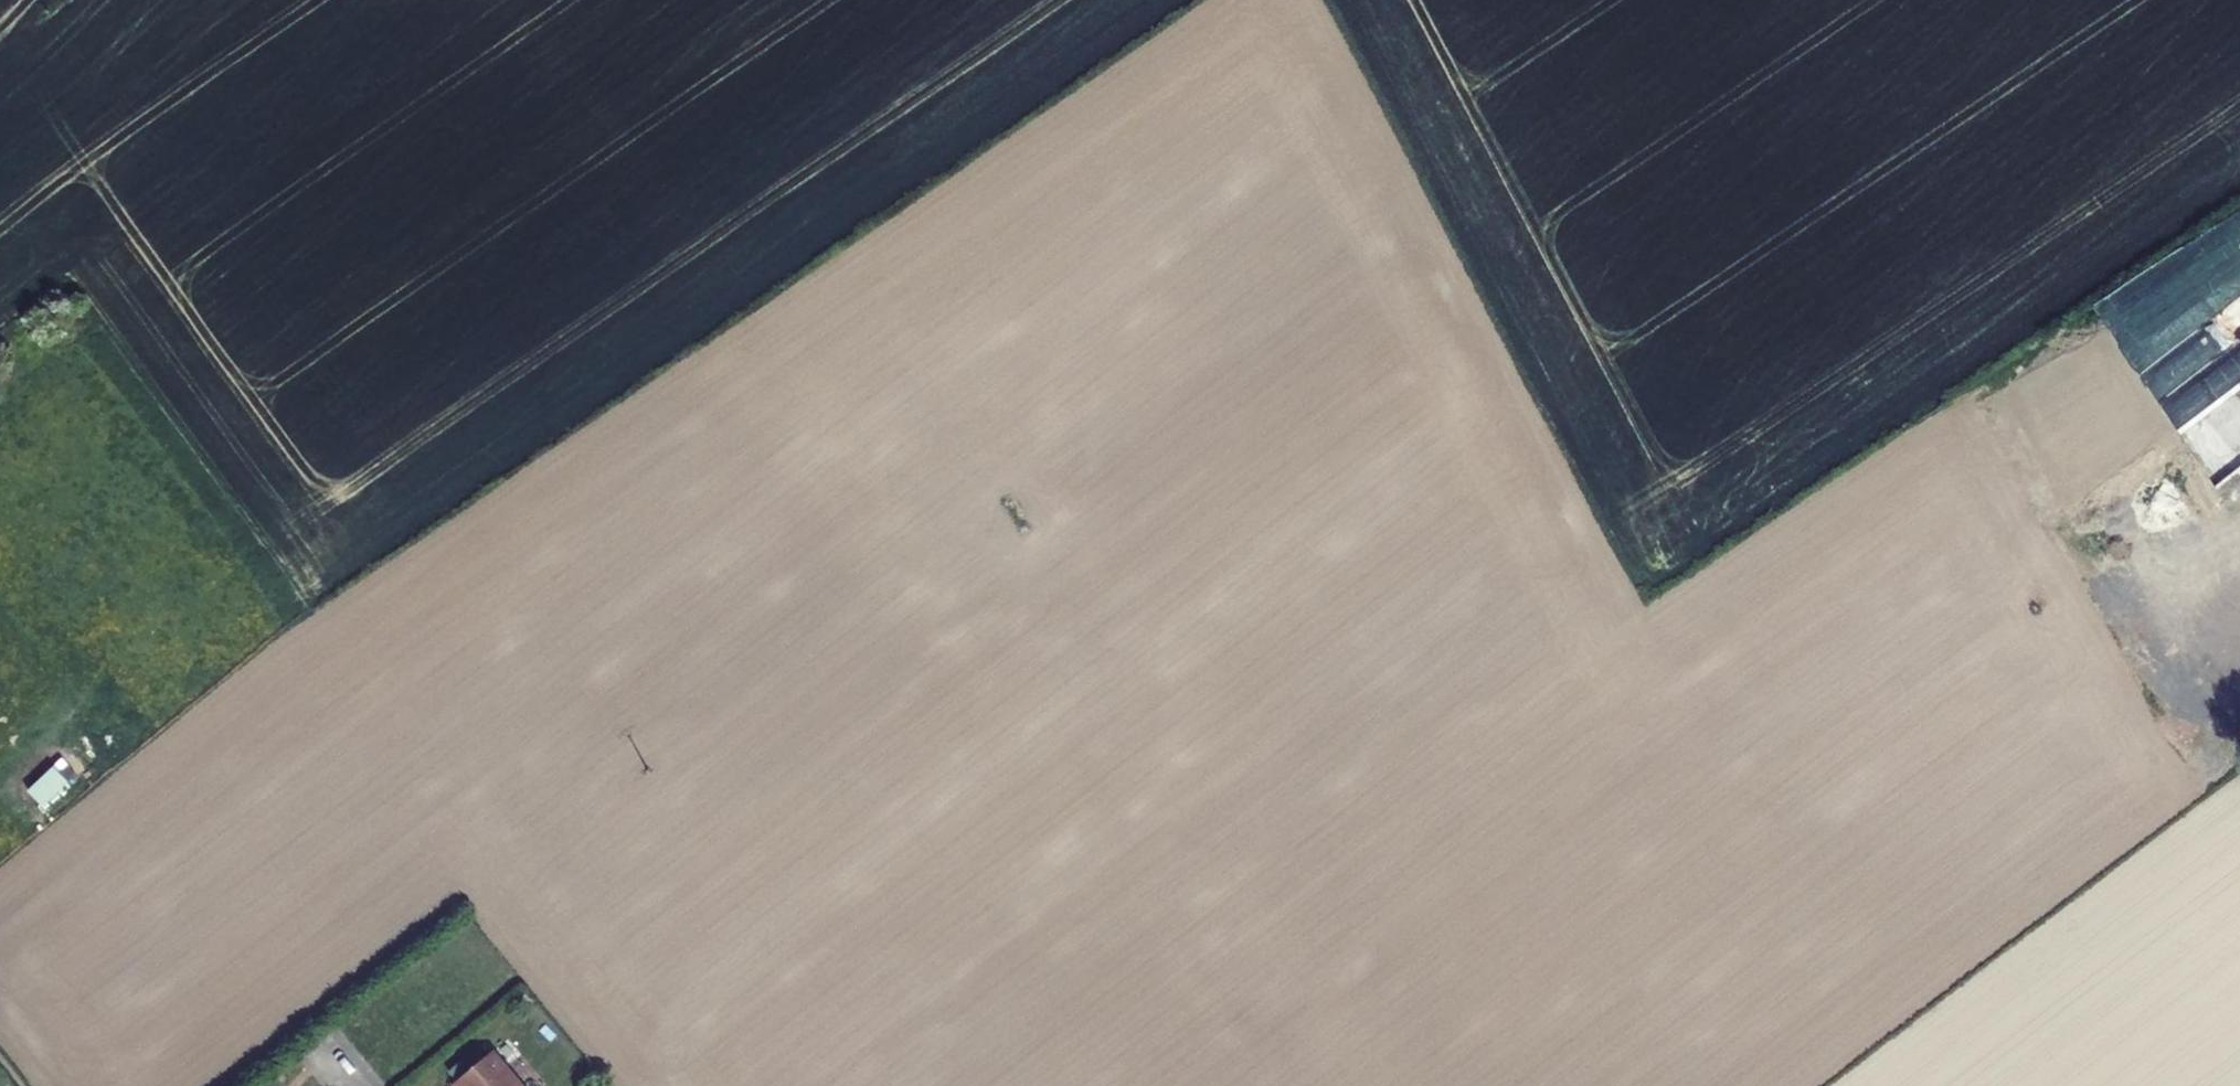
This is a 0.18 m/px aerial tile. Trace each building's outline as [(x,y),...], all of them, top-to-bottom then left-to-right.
[(2150,347),(2223,468),(2237,467),(2239,465),(2239,289),(2180,325),(2188,325),(2150,347)] [(45,810),(72,785),(57,770),(31,795),(45,810)] [(462,1085),(529,1085),(501,1054),(462,1085)]
